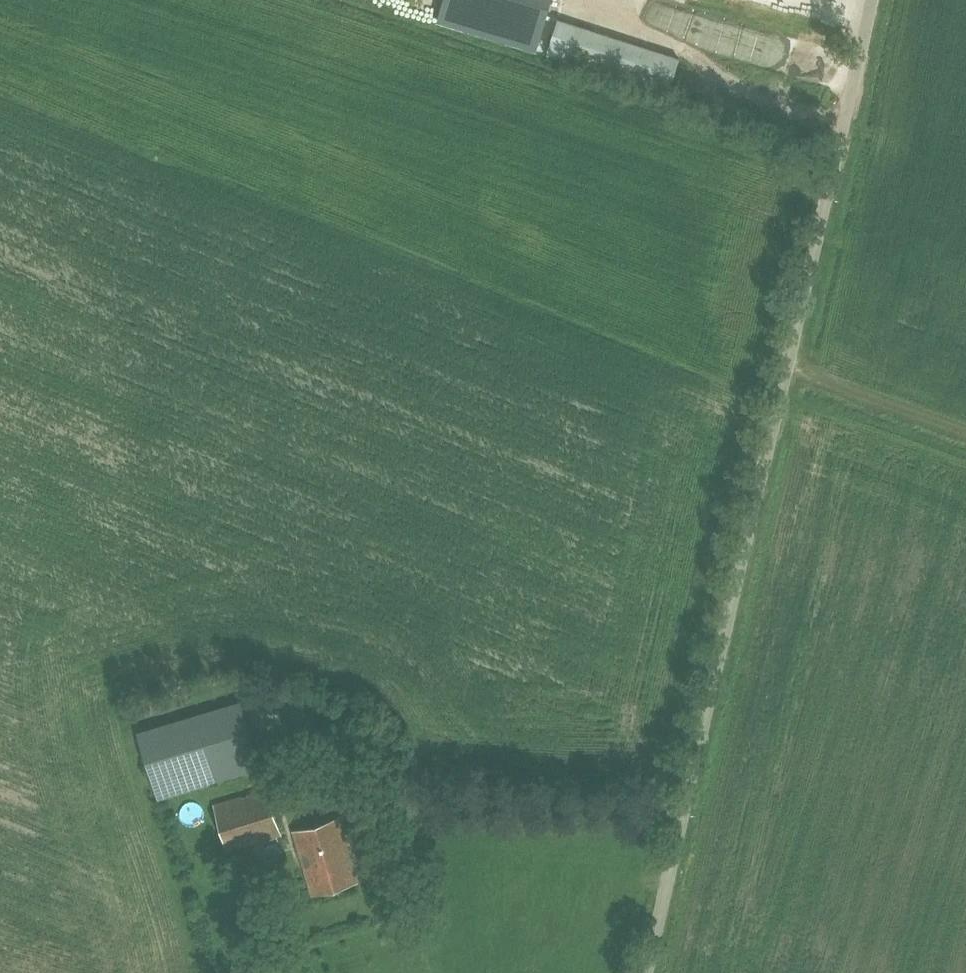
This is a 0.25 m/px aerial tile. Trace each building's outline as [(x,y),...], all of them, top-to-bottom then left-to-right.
[(438,20),(536,49),(551,0),(444,0),(438,20)] [(261,768),(240,699),(137,731),(158,800),(261,768)] [(280,762),(333,746),(326,722),(273,737),(280,762)] [(228,848),(280,832),(267,789),(216,805),(228,848)] [(339,817),(294,831),(313,894),(358,880),(339,817)]
